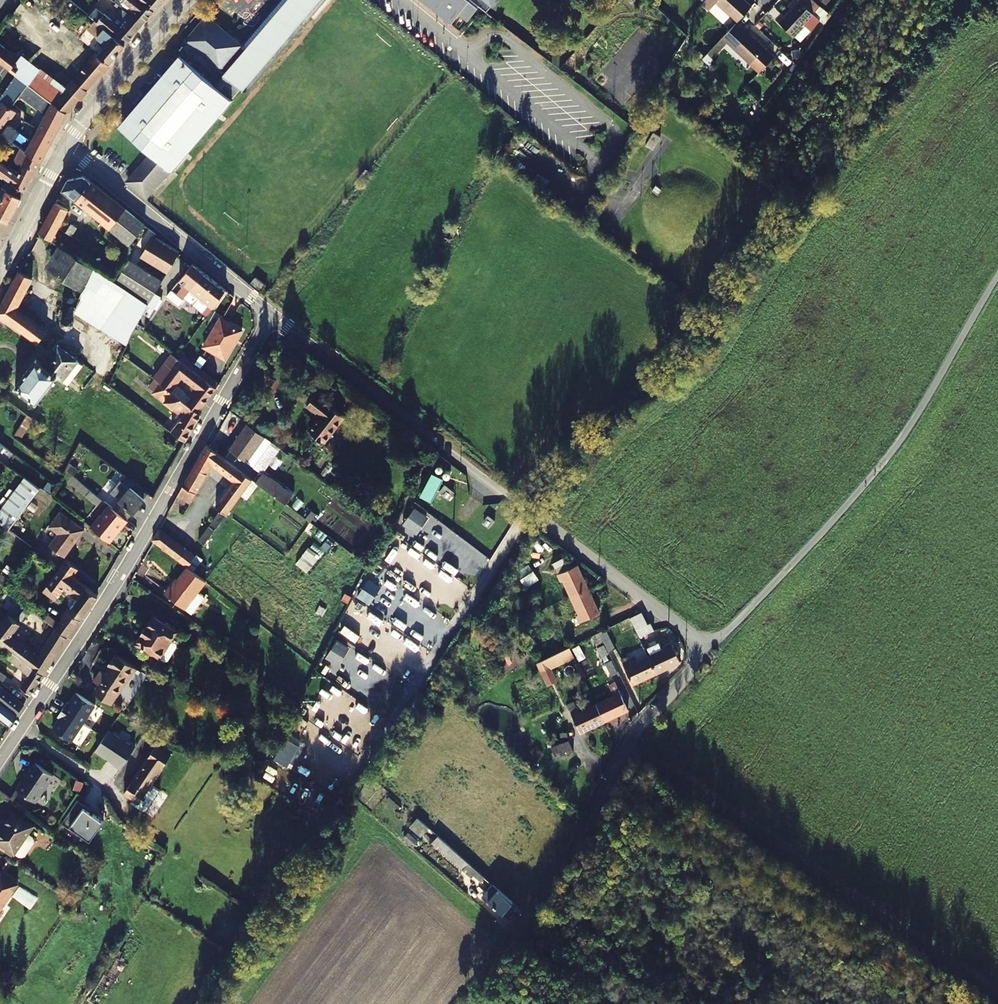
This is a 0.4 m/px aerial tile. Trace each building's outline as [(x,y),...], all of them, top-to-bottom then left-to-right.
[(132,15),(143,23),(153,11),(140,0),(115,0),(115,1),(132,15)] [(153,11),(162,0),(140,0),(153,11)] [(248,50),(228,74),(217,88),(231,100),(241,89),(244,91),(321,0),(291,0),(248,50)] [(244,46),(248,50),(291,0),(283,0),(244,46)] [(470,0),(420,0),(451,24),(459,14),(467,20),(478,6),(470,0)] [(478,6),(485,12),(495,0),(470,0),(478,6)] [(702,4),(709,9),(716,2),(737,22),(751,6),(745,0),(706,0),(702,4)] [(814,14),(801,2),(798,0),(793,0),(790,4),(793,6),(784,16),(781,13),(776,19),(794,36),(805,25),(810,30),(820,20),(814,14)] [(801,2),(814,14),(816,12),(803,0),(801,2)] [(124,45),(143,23),(132,15),(131,16),(125,23),(121,28),(105,14),(105,15),(97,8),(90,16),(124,45)] [(125,23),(131,16),(125,11),(120,17),(125,23)] [(28,84),(66,113),(124,45),(90,16),(87,13),(80,21),(98,36),(97,37),(106,45),(63,95),(23,63),(18,69),(13,65),(18,59),(0,44),(0,63),(28,84)] [(228,74),(248,50),(244,46),(232,36),(228,37),(225,35),(225,34),(227,31),(209,16),(188,41),(228,74)] [(736,22),(722,37),(727,42),(760,71),(773,57),(736,22)] [(712,58),(727,42),(722,37),(707,53),(712,58)] [(173,169),(231,100),(217,88),(182,58),(165,78),(160,74),(135,103),(139,106),(122,127),(153,153),(173,169)] [(0,133),(29,95),(49,110),(45,117),(36,112),(29,124),(38,129),(31,144),(18,135),(13,142),(28,154),(40,162),(66,113),(28,84),(11,107),(3,101),(0,106),(0,133)] [(652,131),(645,144),(653,148),(660,135),(652,131)] [(661,153),(669,141),(661,136),(653,148),(661,153)] [(148,199),(173,169),(153,153),(128,183),(148,199)] [(11,182),(24,191),(40,162),(28,154),(17,174),(0,162),(0,174),(11,182)] [(85,176),(68,180),(62,190),(100,220),(103,222),(102,223),(128,245),(144,224),(85,176)] [(0,204),(0,218),(8,223),(24,191),(11,182),(0,204)] [(40,232),(52,240),(68,209),(56,202),(40,232)] [(168,272),(178,254),(151,238),(140,256),(168,272)] [(46,267),(83,292),(97,270),(59,245),(46,267)] [(128,259),(114,281),(124,288),(149,304),(155,293),(163,280),(128,259)] [(183,298),(190,290),(204,272),(193,264),(180,281),(184,285),(177,294),(183,298)] [(114,281),(97,270),(83,292),(111,309),(124,288),(114,281)] [(31,278),(19,271),(0,307),(0,315),(48,350),(57,338),(16,308),(31,278)] [(190,290),(200,298),(214,280),(204,272),(190,290)] [(226,290),(214,280),(200,298),(213,308),(226,290)] [(174,300),(177,295),(172,291),(168,296),(174,300)] [(161,297),(155,293),(149,304),(143,313),(149,317),(161,297)] [(225,316),(232,318),(238,302),(232,300),(225,316)] [(65,317),(62,320),(63,325),(66,327),(70,327),(71,327),(73,323),(73,319),(69,316),(65,317)] [(220,317),(204,347),(225,359),(242,330),(220,317)] [(68,385),(83,365),(78,361),(79,360),(57,344),(42,364),(36,359),(16,387),(36,403),(56,376),(68,385)] [(153,377),(160,383),(171,391),(175,385),(182,376),(192,384),(185,393),(181,398),(198,411),(216,388),(178,358),(171,368),(164,362),(153,377)] [(201,413),(198,411),(181,398),(171,391),(160,383),(153,392),(183,414),(171,430),(185,441),(201,413)] [(185,393),(175,385),(171,391),(181,398),(185,393)] [(321,416),(309,430),(324,442),(344,417),(315,394),(306,405),(321,416)] [(229,449),(246,462),(264,436),(246,423),(229,449)] [(264,436),(246,462),(253,466),(271,441),(264,436)] [(250,491),(256,482),(255,482),(206,445),(172,505),(178,508),(184,498),(189,502),(212,464),(234,480),(215,506),(220,510),(198,540),(204,544),(245,487),(250,491)] [(432,499),(443,475),(430,470),(420,493),(432,499)] [(263,472),(255,482),(256,482),(286,504),(293,494),(263,472)] [(120,500),(115,505),(113,508),(127,519),(147,493),(125,476),(111,493),(120,500)] [(9,529),(40,488),(25,478),(0,510),(0,522),(9,529)] [(448,500),(454,492),(445,485),(439,493),(448,500)] [(110,506),(113,508),(115,505),(106,498),(104,501),(110,506)] [(128,521),(127,519),(113,508),(110,506),(95,525),(112,540),(128,521)] [(50,527),(59,534),(50,546),(63,556),(83,529),(60,513),(50,527)] [(494,521),(488,516),(483,523),(489,528),(494,521)] [(186,566),(187,567),(195,556),(158,528),(152,540),(186,566)] [(393,534),(382,551),(397,559),(402,551),(413,558),(418,550),(393,534)] [(60,567),(72,576),(78,569),(66,560),(60,567)] [(358,560),(347,582),(356,587),(367,564),(358,560)] [(575,565),(573,561),(555,569),(557,573),(556,574),(559,581),(562,579),(570,596),(587,589),(576,565),(575,565)] [(7,565),(3,570),(10,575),(14,569),(7,565)] [(205,581),(187,567),(186,566),(173,584),(171,584),(165,593),(191,613),(204,597),(197,591),(205,581)] [(98,595),(72,576),(60,567),(43,591),(55,600),(64,588),(78,598),(59,623),(48,614),(44,619),(55,628),(67,637),(98,595)] [(527,574),(524,568),(518,572),(521,578),(527,574)] [(575,624),(599,613),(587,589),(570,596),(578,615),(572,617),(575,624)] [(650,623),(647,625),(640,613),(631,618),(641,638),(654,632),(650,623)] [(14,655),(42,675),(67,637),(55,628),(38,656),(13,638),(10,635),(19,624),(9,615),(0,627),(0,644),(14,655)] [(175,631),(152,617),(146,627),(145,626),(141,632),(142,633),(136,643),(160,657),(175,631)] [(629,621),(608,631),(611,636),(631,626),(629,621)] [(598,632),(608,652),(615,649),(605,629),(598,632)] [(680,662),(667,635),(660,637),(665,648),(661,650),(658,643),(647,648),(650,655),(647,656),(655,674),(680,662)] [(110,666),(105,673),(100,670),(93,681),(99,685),(116,695),(117,694),(120,693),(124,688),(123,685),(135,667),(115,654),(108,665),(110,666)] [(42,675),(14,655),(9,661),(28,675),(20,687),(30,694),(42,675)] [(655,674),(647,656),(631,664),(627,657),(620,660),(631,685),(655,674)] [(604,663),(610,676),(618,672),(611,660),(604,663)] [(541,670),(547,683),(554,680),(548,666),(541,670)] [(608,685),(613,697),(596,705),(603,721),(627,710),(614,682),(608,685)] [(110,704),(116,695),(99,685),(93,693),(110,704)] [(16,713),(24,704),(2,687),(0,691),(0,700),(16,712),(16,713)] [(82,724),(94,706),(75,694),(68,705),(65,704),(61,711),(82,724)] [(16,713),(16,712),(0,700),(0,722),(8,728),(16,715),(16,713)] [(596,705),(578,713),(573,701),(566,704),(579,732),(603,721),(596,705)] [(52,730),(71,742),(82,724),(61,711),(57,717),(59,719),(52,730)] [(134,747),(108,731),(95,751),(114,763),(113,764),(120,769),(134,747)] [(573,755),(569,743),(552,749),(557,761),(573,755)] [(125,794),(135,801),(140,804),(153,786),(152,785),(172,757),(158,746),(125,794)] [(37,804),(54,777),(35,765),(27,779),(28,780),(25,785),(23,784),(18,792),(37,804)] [(77,799),(60,823),(78,835),(79,833),(90,840),(103,820),(88,810),(90,808),(77,799)] [(30,842),(28,837),(24,833),(29,825),(8,812),(2,821),(0,819),(0,846),(14,856),(20,855),(30,842)] [(420,836),(427,828),(417,818),(410,826),(420,836)] [(413,846),(418,841),(408,833),(403,838),(413,846)] [(607,834),(602,846),(614,852),(620,839),(607,834)] [(474,875),(482,881),(485,877),(438,835),(432,842),(471,877),(474,875)] [(18,887),(2,876),(0,879),(0,915),(18,887)] [(503,913),(513,902),(493,884),(483,895),(503,913)]
